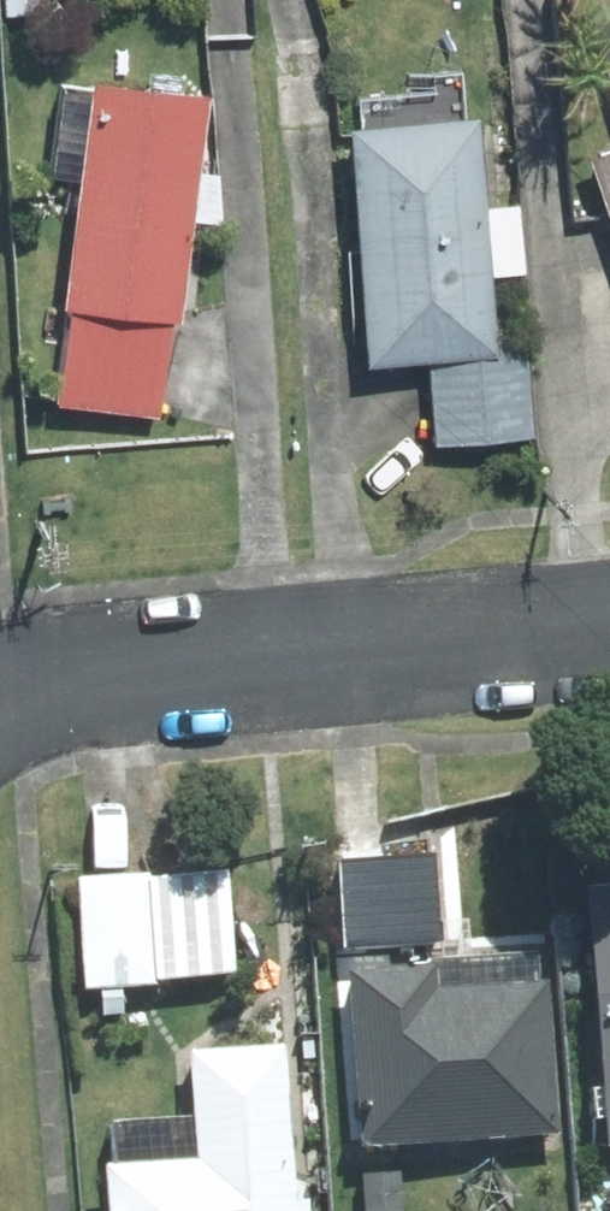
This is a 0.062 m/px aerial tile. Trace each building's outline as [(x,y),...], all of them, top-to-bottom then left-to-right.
[(208,102),(97,89),(70,308),(75,309),(173,320),(181,321),(208,102)] [(489,208),(482,120),(352,131),(372,368),(430,364),(499,358),(497,341),(492,277),(525,274),(519,206),(489,208)] [(593,161),(609,208),(609,155),(593,161)] [(173,320),(75,309),(60,403),(158,418),(173,320)] [(499,358),(430,364),(437,445),(535,438),(527,338),(497,341),(499,358)] [(408,874),(334,878),(338,958),(412,955),(408,874)] [(227,983),(219,883),(136,889),(143,989),(227,983)] [(136,889),(70,893),(77,999),(143,995),(143,989),(136,889)] [(569,905),(594,1164),(609,1162),(609,901),(569,905)] [(335,985),(349,1161),(548,1144),(533,969),(335,985)] [(94,1210),(285,1210),(275,1059),(180,1066),(184,1128),(102,1133),(105,1178),(92,1182),(94,1210)] [(602,1193),(603,1210),(609,1210),(609,1192),(602,1193)]
